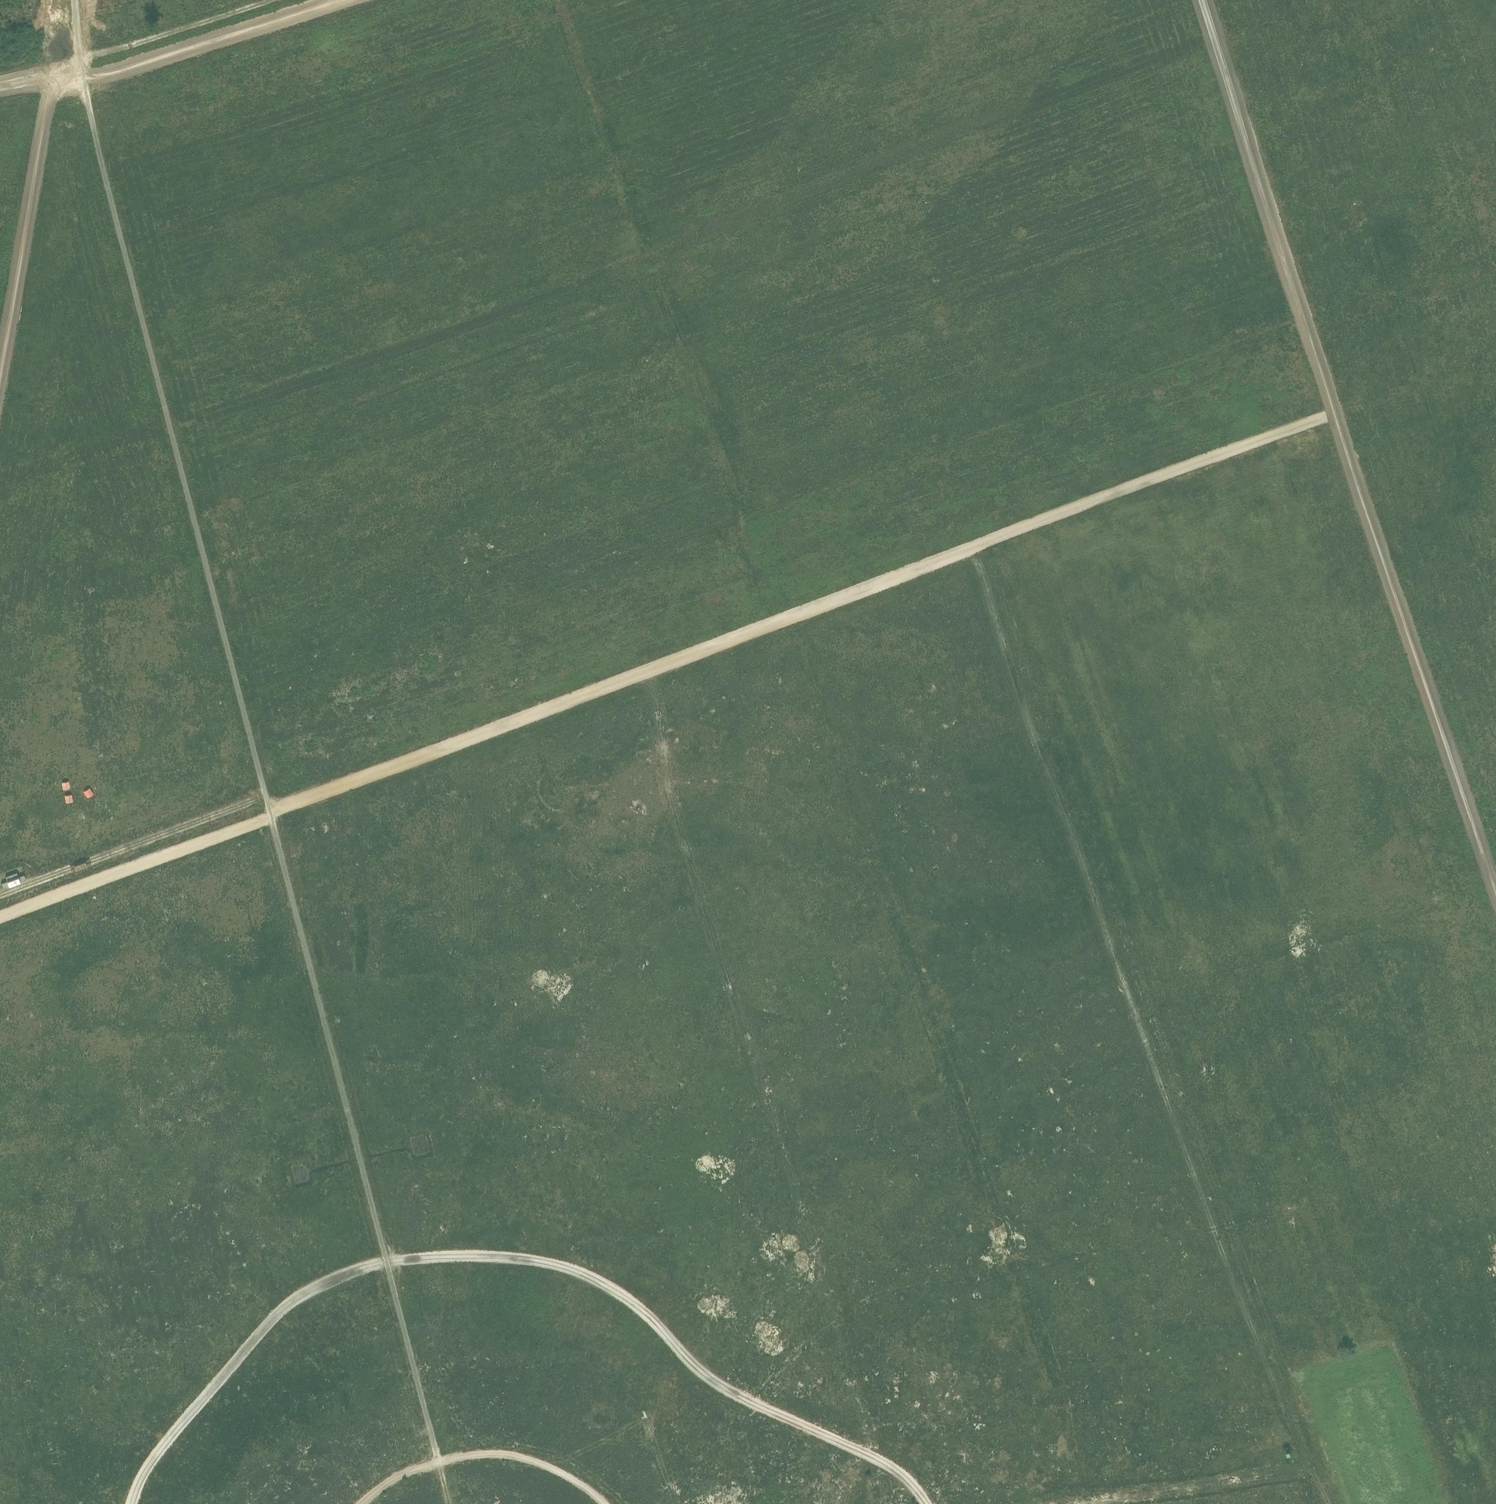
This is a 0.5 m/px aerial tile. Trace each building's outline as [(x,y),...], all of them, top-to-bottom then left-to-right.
[(68,803),(76,802),(75,794),(67,795),(68,803)] [(95,795),(89,799),(94,806),(100,801),(95,795)] [(83,823),(89,820),(86,813),(80,816),(83,823)] [(25,876),(11,880),(13,885),(27,882),(25,876)]
